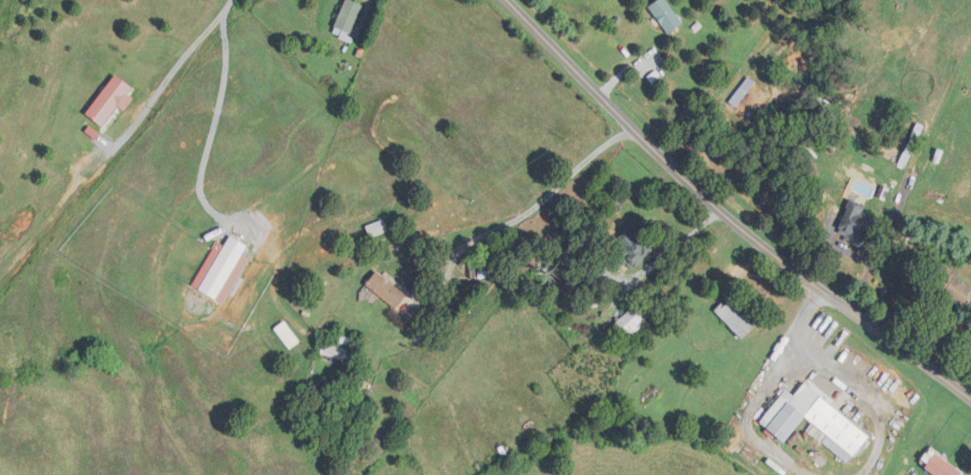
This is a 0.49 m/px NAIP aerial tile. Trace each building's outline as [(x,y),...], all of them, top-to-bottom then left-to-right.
[(357,31),(351,18),(364,12),(359,0),(354,0),(343,5),(347,13),(333,20),(342,38),(357,31)] [(669,34),(683,23),(666,0),(658,0),(649,7),(669,34)] [(101,125),(132,88),(117,75),(86,112),(101,125)] [(865,205),(850,200),(838,233),(847,236),(845,241),(862,248),(873,219),(862,215),(865,205)] [(367,226),(371,238),(389,231),(384,219),(367,226)] [(620,269),(626,263),(633,271),(653,250),(632,230),(606,255),(620,269)] [(478,277),(507,277),(507,263),(478,263),(478,277)] [(366,285),(396,309),(407,295),(377,271),(366,285)] [(756,327),(728,298),(715,311),(743,339),(756,327)] [(624,349),(652,324),(635,306),(607,331),(624,349)] [(290,350),(301,341),(284,321),(274,330),(290,350)] [(344,362),(349,349),(324,341),(320,353),(344,362)] [(871,434),(805,382),(794,396),(786,390),(760,422),(785,442),(805,418),(853,456),(871,434)] [(928,474),(932,474),(941,473),(941,474),(960,474),(958,464),(945,467),(942,452),(924,456),(928,474)]
